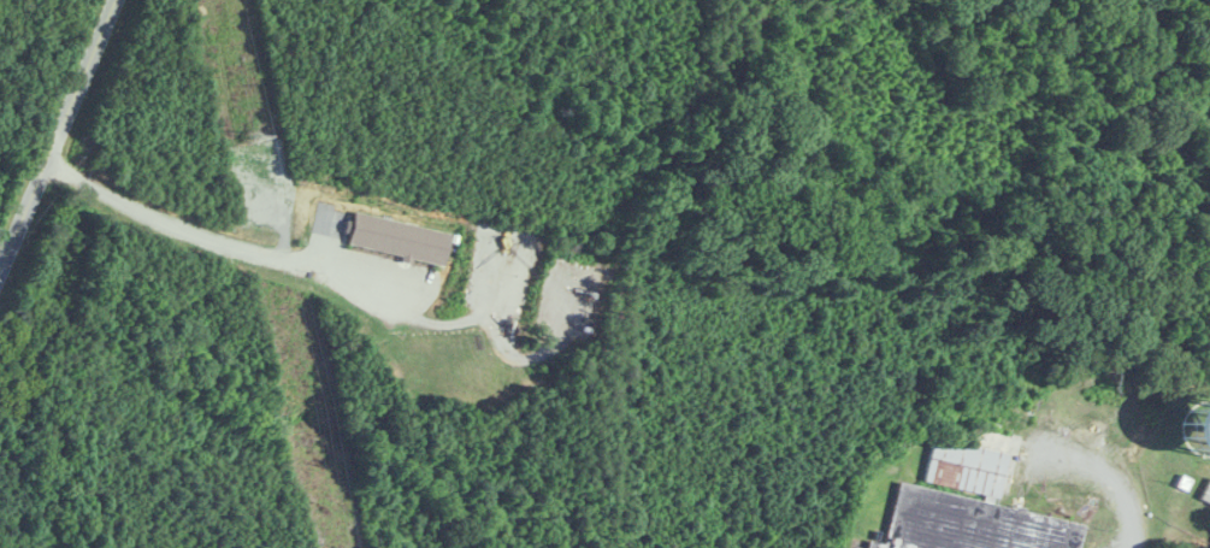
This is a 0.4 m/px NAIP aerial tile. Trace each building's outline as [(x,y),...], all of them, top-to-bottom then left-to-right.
[(1083,523),(999,507),(1013,435),(976,428),(973,444),(933,436),(924,487),(898,482),(886,545),(868,541),(867,547),(1078,547),(1083,523)]
